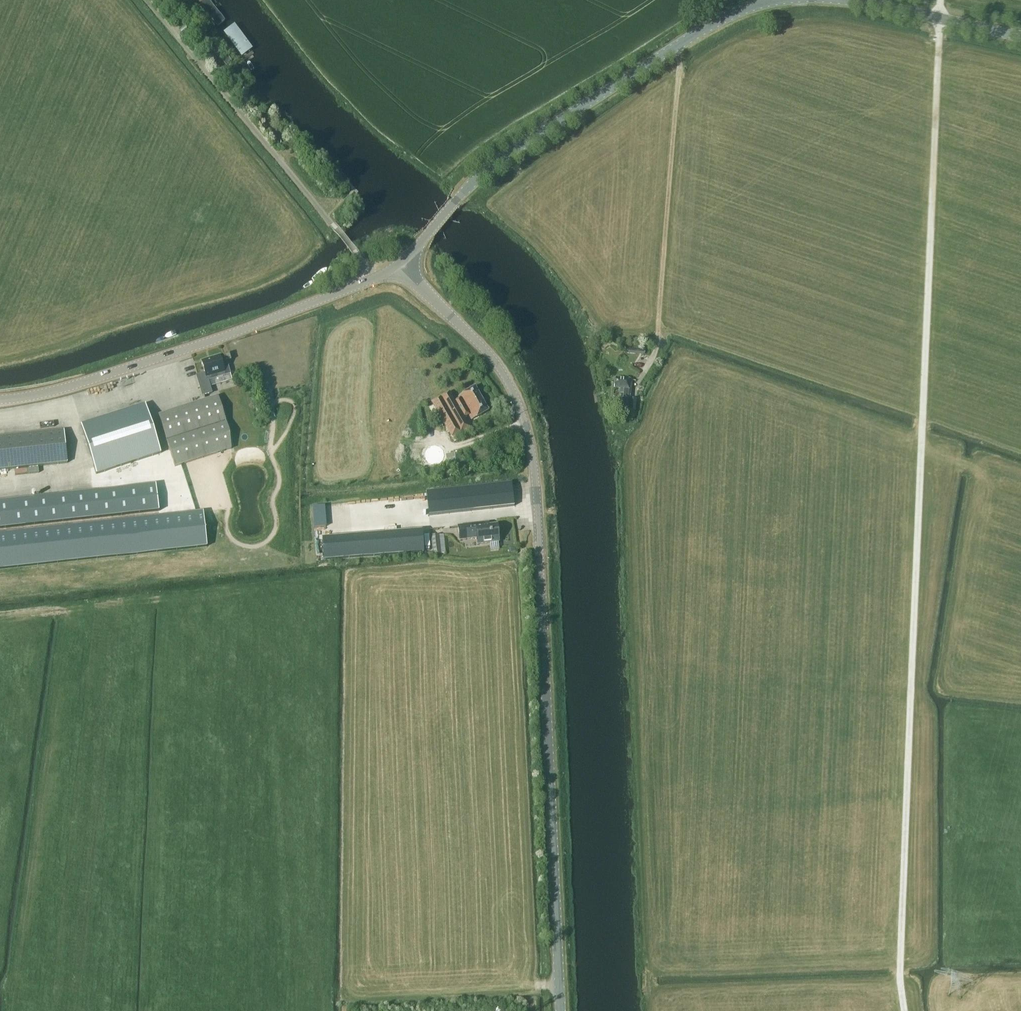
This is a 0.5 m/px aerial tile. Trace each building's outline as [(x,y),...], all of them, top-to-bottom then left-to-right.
[(220,20),(204,0),(199,4),(215,25),(220,20)] [(232,25),(221,33),(240,58),(251,50),(232,25)] [(645,349),(627,346),(626,353),(644,355),(645,349)] [(223,367),(220,356),(201,361),(205,373),(196,376),(202,396),(212,393),(208,380),(225,375),(230,374),(228,365),(223,367)] [(630,380),(615,378),(614,388),(620,389),(620,393),(623,393),(620,413),(629,414),(629,411),(635,411),(636,399),(630,399),(632,380),(630,380)] [(488,411),(476,389),(459,398),(454,401),(449,392),(431,402),(452,438),(470,427),(464,418),(469,415),(472,420),(488,411)] [(159,415),(175,467),(231,449),(229,432),(218,396),(159,415)] [(160,453),(145,405),(81,425),(97,473),(160,453)] [(64,431),(0,437),(0,470),(68,463),(64,431)] [(426,454),(425,455),(426,457),(426,459),(427,460),(428,462),(429,463),(430,464),(432,464),(434,465),(435,465),(437,464),(439,464),(440,463),(441,462),(442,460),(443,459),(444,457),(444,455),(444,454),(443,452),(442,451),(441,449),(440,448),(439,447),(437,447),(435,446),(434,446),(432,447),(430,447),(429,448),(428,449),(427,451),(426,452),(426,454)] [(460,470),(457,453),(446,455),(448,472),(460,470)] [(512,483),(426,493),(429,515),(514,506),(512,483)] [(0,502),(0,529),(158,511),(155,485),(0,502)] [(0,535),(0,569),(206,546),(202,513),(0,535)] [(485,527),(484,523),(458,526),(459,540),(476,538),(477,544),(499,542),(497,525),(485,527)] [(411,524),(311,535),(314,557),(413,546),(411,524)] [(441,553),(439,535),(431,536),(433,554),(441,553)]
